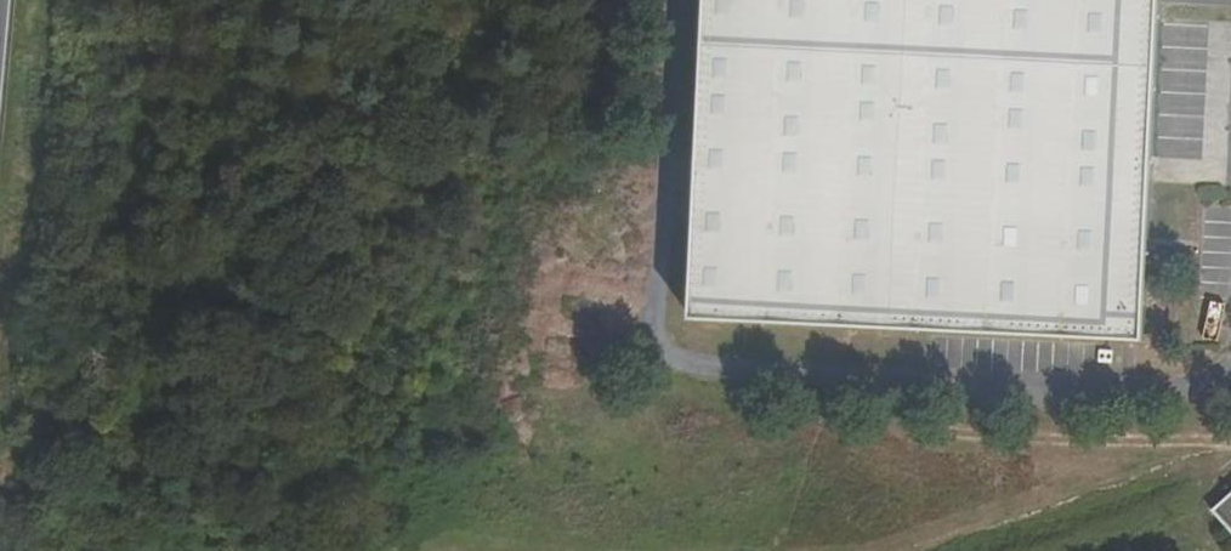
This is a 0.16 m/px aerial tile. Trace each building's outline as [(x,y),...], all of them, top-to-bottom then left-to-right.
[(699,301),(1152,321),(1168,0),(714,0),(699,301)]
